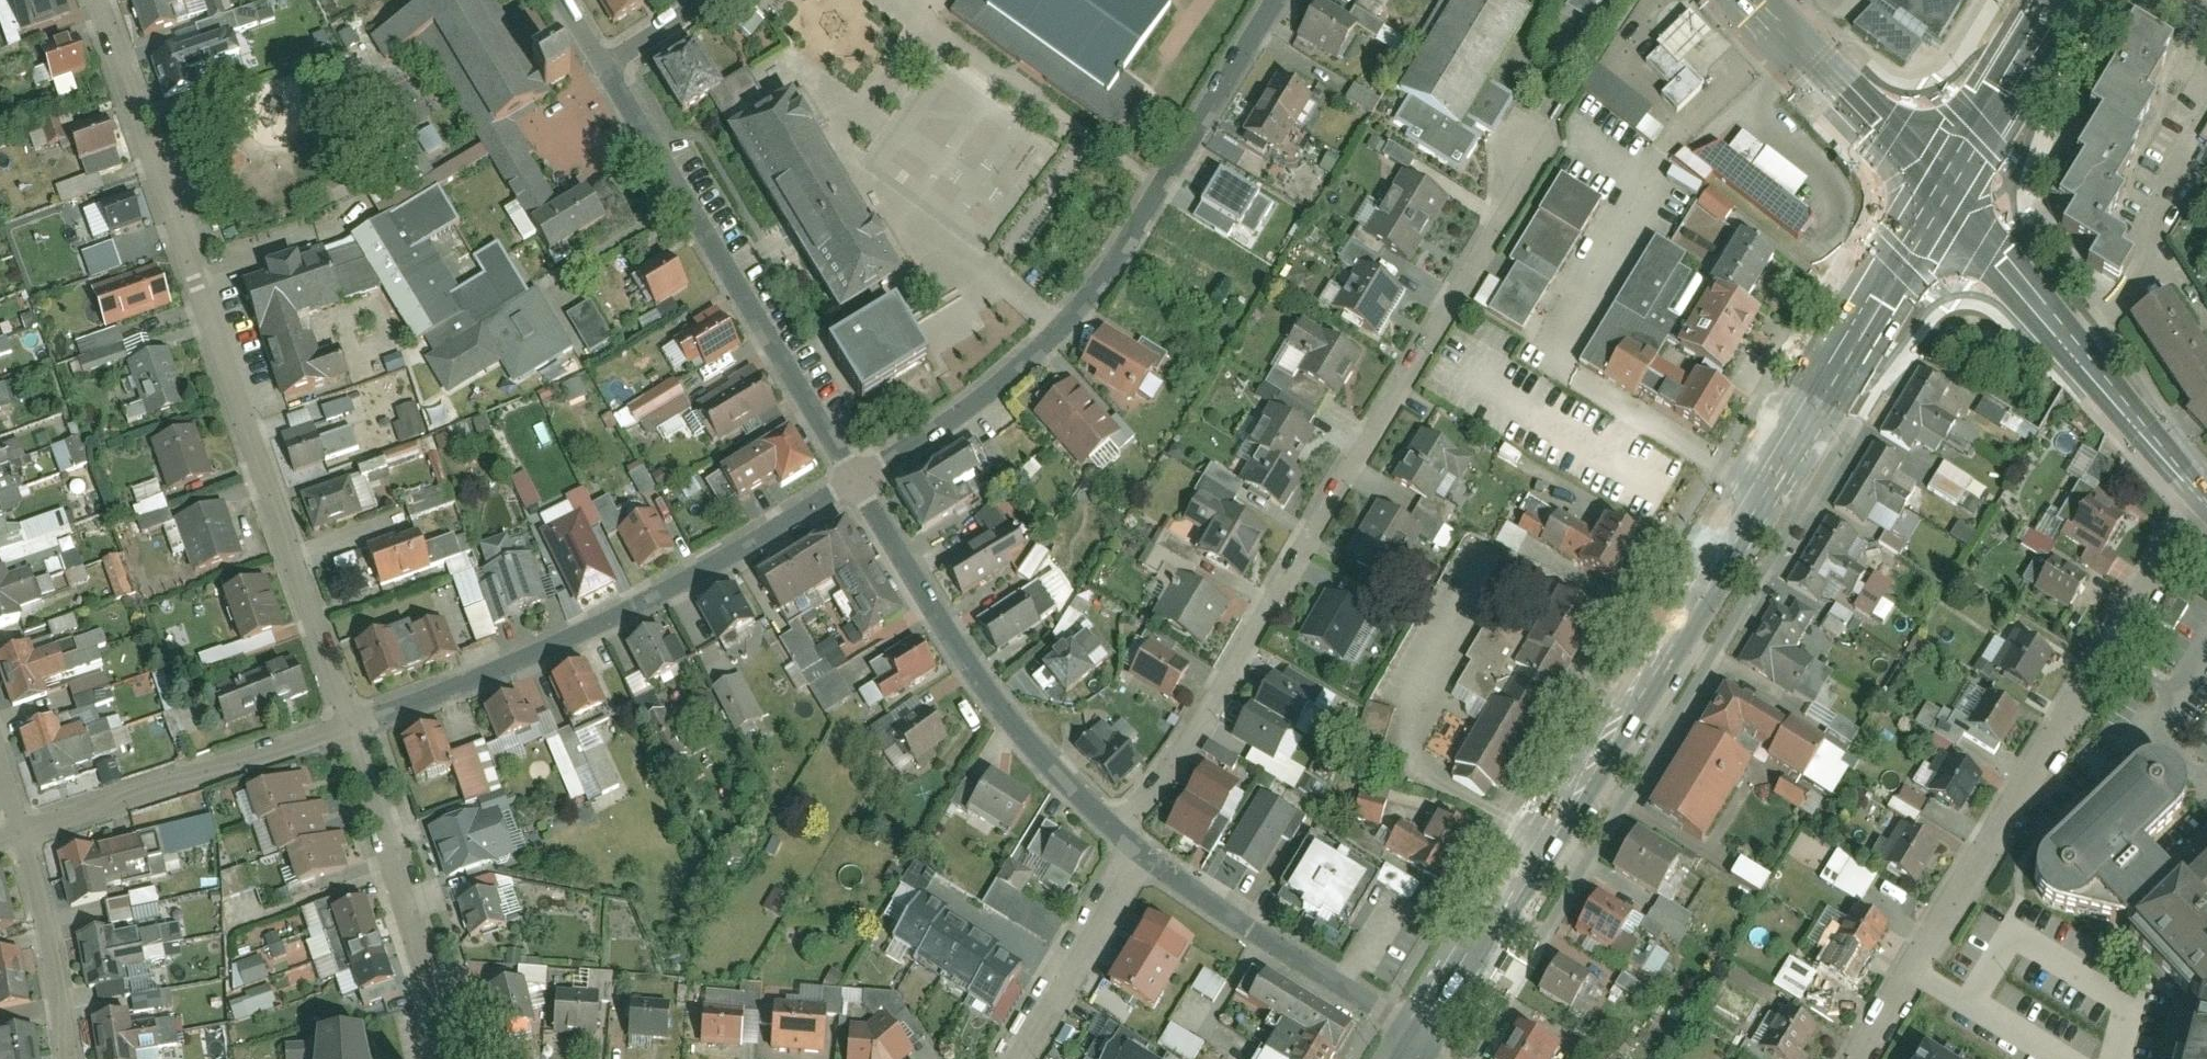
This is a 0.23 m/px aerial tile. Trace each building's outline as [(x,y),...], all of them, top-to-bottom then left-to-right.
[(64,0),(11,0),(23,31),(69,12),(64,0)] [(145,35),(176,23),(172,11),(196,2),(195,0),(132,0),(145,35)] [(228,12),(226,0),(204,0),(206,15),(228,12)] [(375,37),(392,66),(423,48),(515,202),(504,209),(517,232),(475,257),(503,304),(580,259),(573,248),(613,225),(591,186),(560,204),(511,122),(548,100),(545,95),(570,80),(559,61),(534,75),(490,0),(438,0),(375,37)] [(612,24),(643,5),(640,0),(598,0),(612,24)] [(1153,0),(957,0),(948,12),(1104,129),(1129,97),(1106,79),(1161,6),(1153,0)] [(1459,171),(1479,138),(1473,134),(1477,129),(1493,138),(1518,97),(1493,82),(1536,12),(1516,0),(1452,0),(1396,91),(1409,99),(1394,122),(1411,132),(1407,139),(1459,171)] [(1607,0),(1585,0),(1595,11),(1607,0)] [(1961,0),(1880,0),(1851,31),(1903,68),(1923,40),(1933,47),(1961,0)] [(2186,10),(2192,0),(2170,0),(2186,10)] [(1357,24),(1320,3),(1299,40),(1337,60),(1357,24)] [(252,7),(230,11),(234,30),(256,26),(252,7)] [(1675,89),(1665,99),(1682,116),(1708,91),(1685,67),(1713,40),(1690,16),(1661,45),(1666,50),(1651,65),(1675,89)] [(2091,248),(2082,264),(2112,282),(2127,257),(2116,251),(2123,239),(2099,224),(2118,193),(2109,188),(2129,155),(2126,153),(2136,135),(2131,132),(2151,100),(2142,94),(2171,46),(2134,24),(2085,106),(2096,113),(2071,154),(2077,157),(2053,198),(2068,207),(2056,227),(2091,248)] [(236,57),(228,33),(151,58),(164,99),(196,88),(191,72),(236,57)] [(90,72),(77,36),(43,48),(55,84),(90,72)] [(724,90),(695,44),(654,69),(683,115),(724,90)] [(1596,64),(1578,85),(1648,145),(1661,131),(1644,116),(1649,110),(1596,64)] [(1310,98),(1275,78),(1244,133),(1280,153),(1310,98)] [(796,93),(731,133),(842,315),(907,276),(880,231),(870,238),(810,139),(820,133),(796,93)] [(118,150),(106,117),(68,130),(80,164),(118,150)] [(1716,130),(1697,153),(1794,232),(1813,209),(1794,193),(1807,177),(1743,125),(1730,141),(1716,130)] [(423,158),(442,148),(432,130),(352,174),(374,213),(396,201),(392,193),(431,172),(423,158)] [(421,193),(482,157),(476,146),(414,182),(421,193)] [(1387,147),(1383,157),(1407,166),(1411,156),(1387,147)] [(1450,199),(1401,170),(1363,236),(1412,265),(1450,199)] [(1275,205),(1221,173),(1193,218),(1227,239),(1235,225),(1255,237),(1275,205)] [(1599,204),(1557,178),(1507,258),(1517,264),(1488,311),(1521,331),(1599,204)] [(1653,243),(1582,360),(1702,432),(1726,391),(1700,376),(1705,367),(1720,376),(1758,312),(1743,303),(1773,254),(1722,224),(1733,206),(1702,188),(1664,250),(1653,243)] [(142,224),(131,193),(101,204),(112,235),(142,224)] [(386,290),(450,397),(504,365),(480,326),(410,210),(356,243),(325,258),(341,308),(386,290)] [(108,241),(77,252),(86,278),(117,267),(108,241)] [(690,290),(669,256),(636,277),(658,311),(690,290)] [(325,258),(244,283),(282,402),(353,380),(342,346),(318,354),(307,319),(341,308),(325,258)] [(173,306),(158,265),(93,289),(107,329),(173,306)] [(1400,288),(1359,265),(1332,311),(1373,334),(1400,288)] [(538,292),(480,326),(504,365),(516,386),(573,352),(538,292)] [(2123,320),(2190,423),(2206,412),(2206,385),(2152,301),(2123,320)] [(585,302),(564,315),(584,347),(605,334),(585,302)] [(742,347),(716,306),(692,322),(697,330),(675,344),(692,369),(703,362),(708,369),(742,347)] [(897,309),(831,348),(863,403),(929,364),(911,333),(897,309)] [(1362,355),(1303,321),(1290,344),(1312,356),(1300,377),(1337,398),(1362,355)] [(1161,359),(1104,328),(1083,367),(1099,376),(1096,382),(1137,405),(1161,359)] [(79,372),(123,362),(115,330),(71,340),(79,372)] [(119,343),(122,356),(147,350),(144,338),(119,343)] [(188,406),(169,351),(130,364),(148,419),(188,406)] [(1947,392),(1918,375),(1876,445),(1903,462),(1914,444),(1945,462),(1937,475),(1967,493),(1975,480),(1962,473),(1984,438),(1965,426),(1971,416),(1943,399),(1947,392)] [(718,444),(777,410),(758,377),(699,410),(718,444)] [(568,403),(585,397),(577,378),(561,384),(568,403)] [(1120,432),(1073,379),(1033,415),(1080,467),(1120,432)] [(684,397),(673,380),(627,409),(637,426),(684,397)] [(11,405),(2,382),(0,383),(0,409),(11,405)] [(319,406),(323,421),(348,415),(344,400),(319,406)] [(398,443),(425,433),(413,402),(392,410),(396,421),(391,424),(398,443)] [(1316,432),(1266,406),(1245,446),(1259,453),(1241,486),(1287,510),(1305,477),(1295,471),(1316,432)] [(2206,440),(2206,412),(2190,423),(2206,440)] [(315,428),(283,439),(295,473),(327,462),(315,428)] [(212,477),(196,430),(152,445),(168,492),(212,477)] [(815,469),(791,430),(722,473),(742,504),(777,482),(782,489),(815,469)] [(1475,462),(1421,431),(1392,481),(1434,505),(1450,478),(1462,485),(1475,462)] [(73,438),(47,447),(57,475),(83,465),(73,438)] [(2079,448),(2063,474),(2078,483),(2094,457),(2079,448)] [(980,476),(963,449),(897,490),(924,533),(963,508),(953,493),(980,476)] [(1894,467),(1867,452),(1835,510),(1862,525),(1873,504),(1898,518),(1917,485),(1892,471),(1894,467)] [(507,480),(522,510),(538,502),(523,472),(507,480)] [(350,479),(302,494),(314,534),(362,519),(350,479)] [(137,531),(166,526),(157,482),(129,487),(137,531)] [(2118,557),(2111,552),(2134,515),(2079,482),(2058,516),(2069,522),(2060,536),(2085,552),(2080,560),(2106,576),(2118,557)] [(443,507),(437,486),(402,496),(409,518),(443,507)] [(1271,529),(1201,493),(1185,524),(1209,536),(1199,555),(1245,579),(1271,529)] [(1431,533),(1377,503),(1348,555),(1401,585),(1431,533)] [(243,556),(223,504),(176,521),(196,574),(243,556)] [(582,514),(542,534),(578,606),(618,586),(582,514)] [(654,514),(618,533),(640,574),(676,554),(654,514)] [(1621,589),(1647,545),(1606,521),(1597,537),(1558,514),(1541,542),(1621,589)] [(903,615),(847,522),(759,575),(783,615),(834,584),(867,637),(903,615)] [(1858,539),(1831,522),(1789,587),(1812,602),(1828,578),(1853,594),(1866,572),(1845,559),(1858,539)] [(1011,526),(943,566),(961,597),(1015,566),(1010,558),(1025,550),(1011,526)] [(397,537),(365,547),(380,593),(467,564),(457,536),(424,547),(420,535),(399,543),(397,537)] [(549,601),(534,554),(516,559),(509,537),(504,538),(475,547),(487,584),(501,579),(512,613),(549,601)] [(1028,583),(1043,551),(1031,545),(1015,576),(1028,583)] [(44,566),(49,574),(52,572),(62,592),(85,580),(71,552),(44,566)] [(2070,612),(2087,584),(2049,562),(2032,590),(2070,612)] [(0,569),(0,632),(25,623),(20,609),(43,601),(33,574),(10,582),(4,567),(0,569)] [(1881,600),(1891,584),(1871,572),(1849,608),(1879,626),(1891,606),(1881,600)] [(1225,601),(1177,577),(1153,625),(1201,649),(1225,601)] [(287,628),(269,578),(225,594),(243,644),(257,639),(287,628)] [(755,625),(735,588),(699,607),(719,644),(755,625)] [(1366,614),(1326,592),(1300,639),(1340,661),(1366,614)] [(1024,593),(978,622),(995,650),(1041,621),(1024,593)] [(1501,795),(1602,620),(1558,595),(1527,650),(1488,627),(1468,662),(1473,665),(1458,690),(1489,708),(1454,768),(1501,795)] [(2159,626),(2174,633),(2187,605),(2173,598),(2159,626)] [(1754,645),(1741,664),(1762,678),(1766,671),(1791,688),(1810,660),(1789,647),(1810,614),(1794,604),(1787,615),(1773,606),(1749,642),(1754,645)] [(1818,630),(1840,640),(1851,614),(1830,605),(1818,630)] [(50,639),(77,628),(71,614),(44,626),(50,639)] [(447,622),(411,634),(424,671),(460,658),(447,622)] [(685,666),(675,644),(667,647),(660,631),(629,646),(647,684),(685,666)] [(392,635),(357,647),(371,690),(406,678),(392,635)] [(2028,688),(2053,654),(2027,636),(2002,670),(2028,688)] [(936,670),(916,639),(873,667),(882,680),(875,685),(887,702),(936,670)] [(0,652),(0,680),(11,712),(51,699),(46,684),(68,676),(59,649),(35,657),(30,642),(0,652)] [(1150,644),(1130,679),(1172,703),(1192,668),(1150,644)] [(1074,647),(1038,676),(1060,703),(1096,674),(1074,647)] [(248,680),(210,694),(223,727),(308,696),(295,662),(248,680)] [(606,711),(587,668),(552,683),(572,727),(606,711)] [(1313,696),(1274,673),(1235,740),(1274,762),(1313,696)] [(763,719),(741,676),(713,690),(735,733),(763,719)] [(1778,722),(1718,688),(1693,731),(1726,752),(1736,735),(1766,752),(1760,762),(1831,803),(1851,767),(1776,725),(1778,722)] [(1997,740),(2016,709),(1990,694),(1972,725),(1997,740)] [(522,697),(485,709),(496,742),(540,728),(533,707),(526,710),(522,697)] [(1374,764),(1389,711),(1365,704),(1350,757),(1374,764)] [(1826,730),(1833,717),(1810,705),(1803,717),(1826,730)] [(663,762),(685,753),(665,708),(643,718),(663,762)] [(945,741),(924,711),(892,733),(913,763),(945,741)] [(59,721),(21,734),(40,791),(80,777),(75,762),(97,755),(88,728),(64,736),(59,721)] [(441,727),(400,741),(414,781),(455,768),(441,727)] [(1726,752),(1693,731),(1644,808),(1697,841),(1746,764),(1726,752)] [(1093,735),(1077,750),(1116,791),(1143,765),(1123,743),(1111,754),(1093,735)] [(1976,770),(1952,757),(1931,796),(1955,809),(1976,770)] [(1240,785),(1206,765),(1167,830),(1201,851),(1240,785)] [(2063,833),(2035,863),(2025,875),(2026,890),(2032,904),(2050,913),(2113,926),(2125,932),(2117,941),(2184,1004),(2171,1058),(2206,1058),(2206,857),(2173,890),(2135,850),(2171,816),(2176,805),(2177,792),(2169,780),(2161,772),(2147,768),(2131,769),(2114,785),(2063,833)] [(305,773),(246,793),(258,827),(266,824),(278,859),(287,856),(298,887),(348,870),(342,854),(349,851),(343,832),(329,837),(322,818),(330,815),(325,800),(309,806),(302,788),(309,786),(305,773)] [(1030,798),(990,775),(968,813),(1008,836),(1030,798)] [(1376,827),(1389,790),(1358,780),(1346,817),(1376,827)] [(1912,824),(1925,802),(1899,787),(1886,809),(1912,824)] [(1260,794),(1224,856),(1259,876),(1296,815),(1260,794)] [(482,812),(430,830),(447,881),(514,858),(499,814),(484,819),(482,812)] [(1443,884),(1472,832),(1437,813),(1424,835),(1403,823),(1386,852),(1443,884)] [(1933,842),(1907,826),(1880,870),(1906,886),(1933,842)] [(1681,862),(1632,832),(1608,872),(1657,901),(1681,862)] [(1075,882),(1091,851),(1059,833),(1042,864),(1075,882)] [(136,839),(59,857),(72,909),(108,900),(104,883),(145,873),(136,839)] [(1341,938),(1378,880),(1314,839),(1277,897),(1341,938)] [(1817,879),(1859,904),(1875,875),(1833,851),(1817,879)] [(1755,896),(1766,878),(1735,859),(1724,876),(1755,896)] [(219,897),(244,894),(241,869),(216,872),(219,897)] [(4,872),(0,873),(0,928),(15,925),(4,872)] [(763,908),(780,917),(790,899),(772,890),(763,908)] [(1667,932),(1600,893),(1576,934),(1643,972),(1667,932)] [(495,894),(458,906),(470,940),(507,928),(495,894)] [(919,900),(891,948),(915,961),(910,969),(965,1001),(963,1005),(990,1021),(1018,974),(994,960),(997,956),(942,924),(946,916),(919,900)] [(395,984),(367,902),(334,913),(362,996),(395,984)] [(1855,909),(1817,970),(1849,990),(1887,929),(1855,909)] [(1193,945),(1150,920),(1109,988),(1152,1013),(1193,945)] [(116,931),(77,938),(86,991),(125,984),(123,970),(145,966),(140,935),(117,939),(116,931)] [(267,949),(273,960),(287,953),(282,942),(267,949)] [(27,1005),(19,950),(0,953),(0,1009),(27,1005)] [(235,990),(266,978),(257,956),(227,967),(235,990)] [(1788,957),(1770,985),(1797,1003),(1815,975),(1788,957)] [(1568,1017),(1591,982),(1555,959),(1532,994),(1568,1017)] [(1214,1005),(1226,983),(1200,969),(1188,990),(1214,1005)] [(1354,1027),(1265,974),(1247,1003),(1285,1025),(1265,1058),(1335,1058),(1354,1027)] [(1618,976),(1612,989),(1634,999),(1640,986),(1618,976)] [(533,1026),(521,983),(485,993),(497,1036),(533,1026)] [(266,987),(225,1003),(233,1022),(274,1006),(266,987)] [(1633,1003),(1653,1017),(1664,1002),(1644,988),(1633,1003)] [(599,995),(557,993),(555,1035),(597,1037),(599,995)] [(632,1003),(630,1040),(669,1042),(672,1005),(632,1003)] [(777,1005),(772,1051),(825,1057),(829,1010),(777,1005)] [(705,1008),(701,1045),(743,1050),(747,1013),(705,1008)] [(1781,1013),(1756,1052),(1767,1058),(1785,1058),(1805,1028),(1781,1013)] [(98,1058),(138,1058),(137,1055),(159,1052),(154,1023),(133,1026),(131,1014),(92,1020),(98,1058)] [(847,1058),(908,1058),(915,1053),(883,1017),(869,1027),(850,1025),(847,1058)] [(1180,1058),(1194,1058),(1203,1045),(1168,1023),(1155,1044),(1180,1058)] [(36,1028),(0,1034),(0,1058),(41,1058),(36,1028)] [(1521,1028),(1502,1058),(1560,1058),(1563,1053),(1521,1028)] [(1105,1030),(1088,1058),(1154,1058),(1105,1030)] [(361,1039),(325,1040),(322,1058),(366,1058),(361,1039)] [(1919,1050),(1914,1058),(1934,1058),(1919,1050)]
